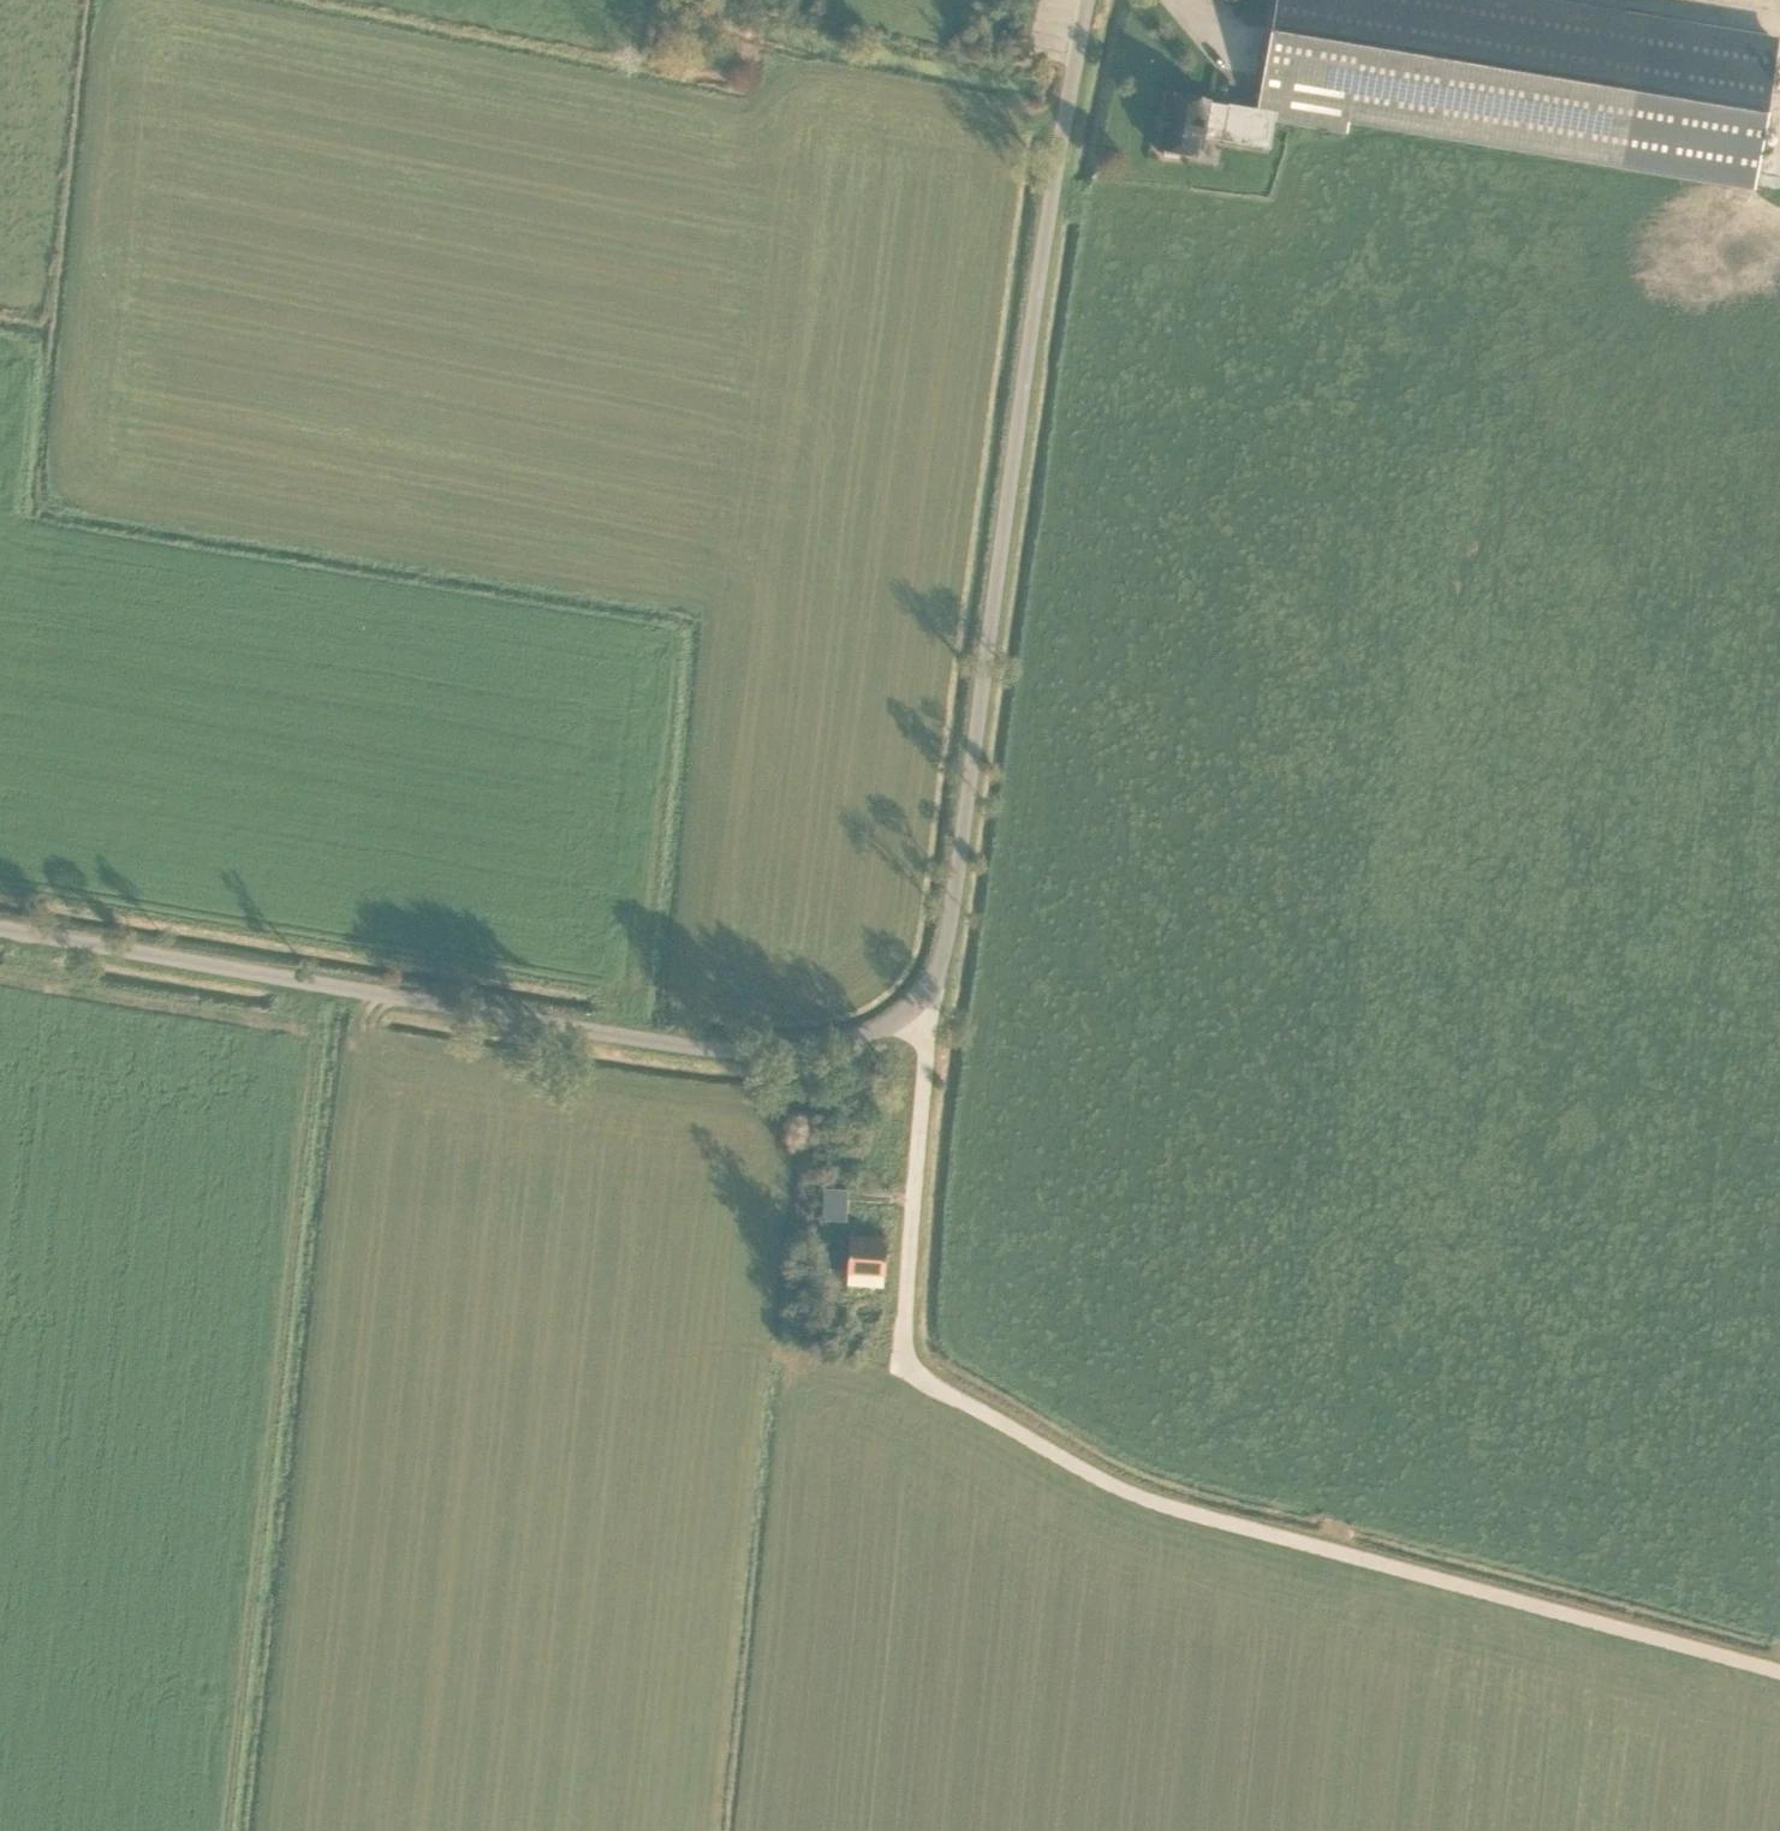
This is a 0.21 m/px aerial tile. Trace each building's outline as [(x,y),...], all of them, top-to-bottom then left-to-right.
[(1270,148),(1275,120),(1345,132),(1347,117),(1753,185),(1777,42),(1526,0),(1277,0),(1259,109),(1229,104),(1228,105),(1209,102),(1210,101),(1167,93),(1163,114),(1162,114),(1160,129),(1161,129),(1157,150),(1164,151),(1163,155),(1179,157),(1180,153),(1196,156),(1199,136),(1270,148)] [(847,1219),(849,1187),(823,1186),(822,1218),(847,1219)] [(887,1237),(850,1235),(847,1284),(884,1287),(885,1274),(887,1237)]
